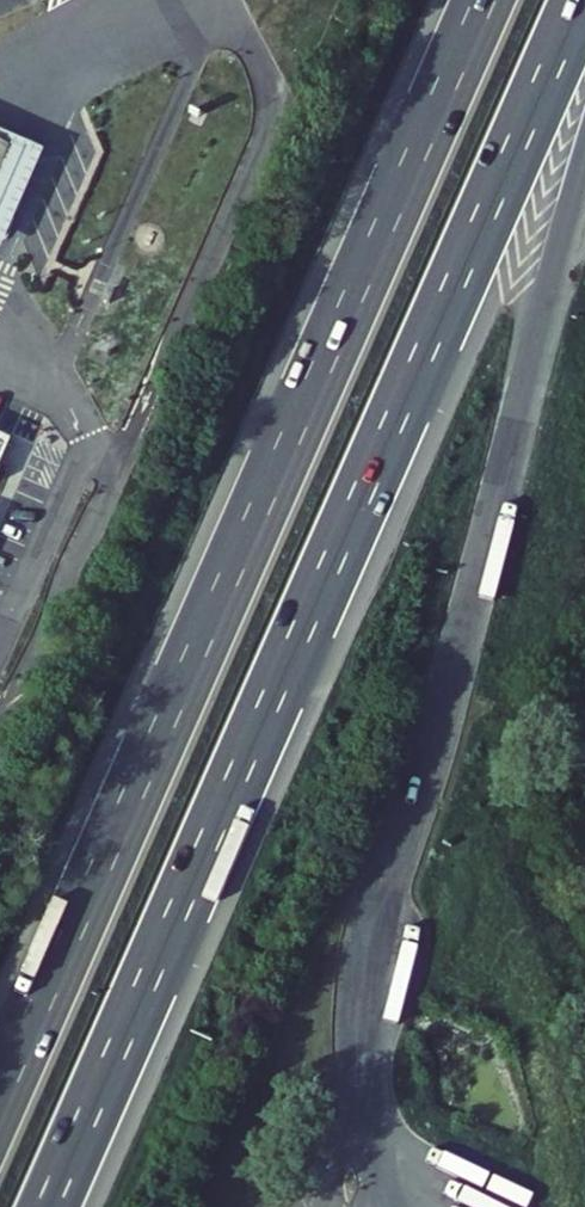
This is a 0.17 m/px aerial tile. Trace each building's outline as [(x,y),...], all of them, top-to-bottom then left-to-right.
[(0,135),(0,251),(42,153),(0,135)] [(8,448),(0,444),(0,467),(8,448)]
